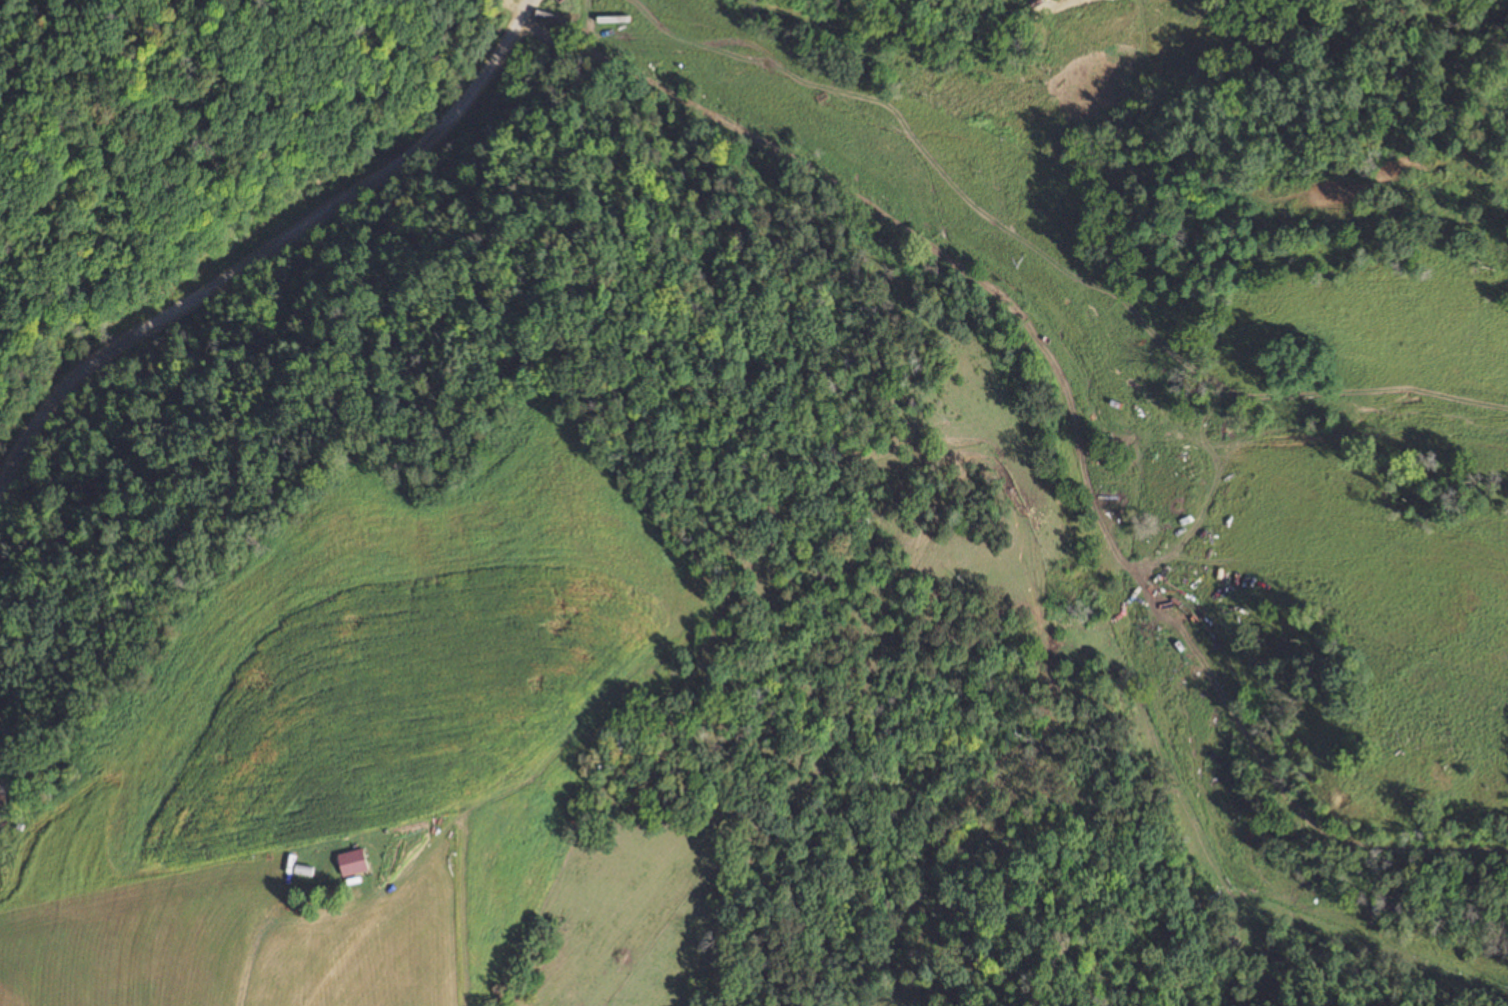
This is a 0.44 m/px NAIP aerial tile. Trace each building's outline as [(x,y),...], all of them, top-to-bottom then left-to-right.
[(338,877),(367,873),(363,850),(335,854),(338,877)] [(312,861),(295,860),(294,875),(311,876),(312,861)]
